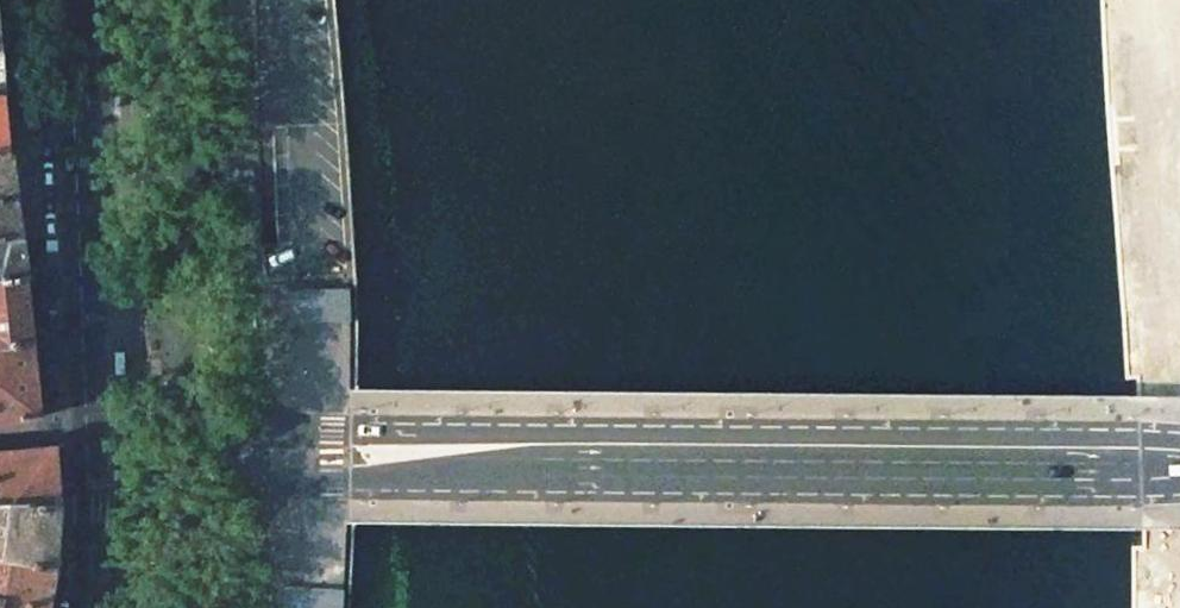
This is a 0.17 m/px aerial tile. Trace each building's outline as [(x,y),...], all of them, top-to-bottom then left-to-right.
[(4,154),(0,154),(0,202),(15,203),(8,155),(4,155),(4,154)] [(22,280),(23,281),(25,280),(13,205),(15,204),(15,203),(0,202),(0,282),(22,280)] [(29,345),(23,281),(22,280),(0,282),(0,349),(29,345)] [(346,289),(287,291),(288,324),(347,322),(346,289)] [(36,418),(29,345),(0,349),(0,423),(36,418)] [(55,507),(51,450),(34,451),(0,454),(0,504),(55,507)] [(143,509),(157,509),(158,493),(144,492),(143,509)] [(52,572),(53,539),(55,507),(0,504),(0,562),(52,572)] [(1153,539),(1163,570),(1179,571),(1179,542),(1153,539)] [(52,572),(0,562),(0,607),(45,607),(52,572)] [(278,585),(276,607),(333,607),(335,589),(278,585)]
